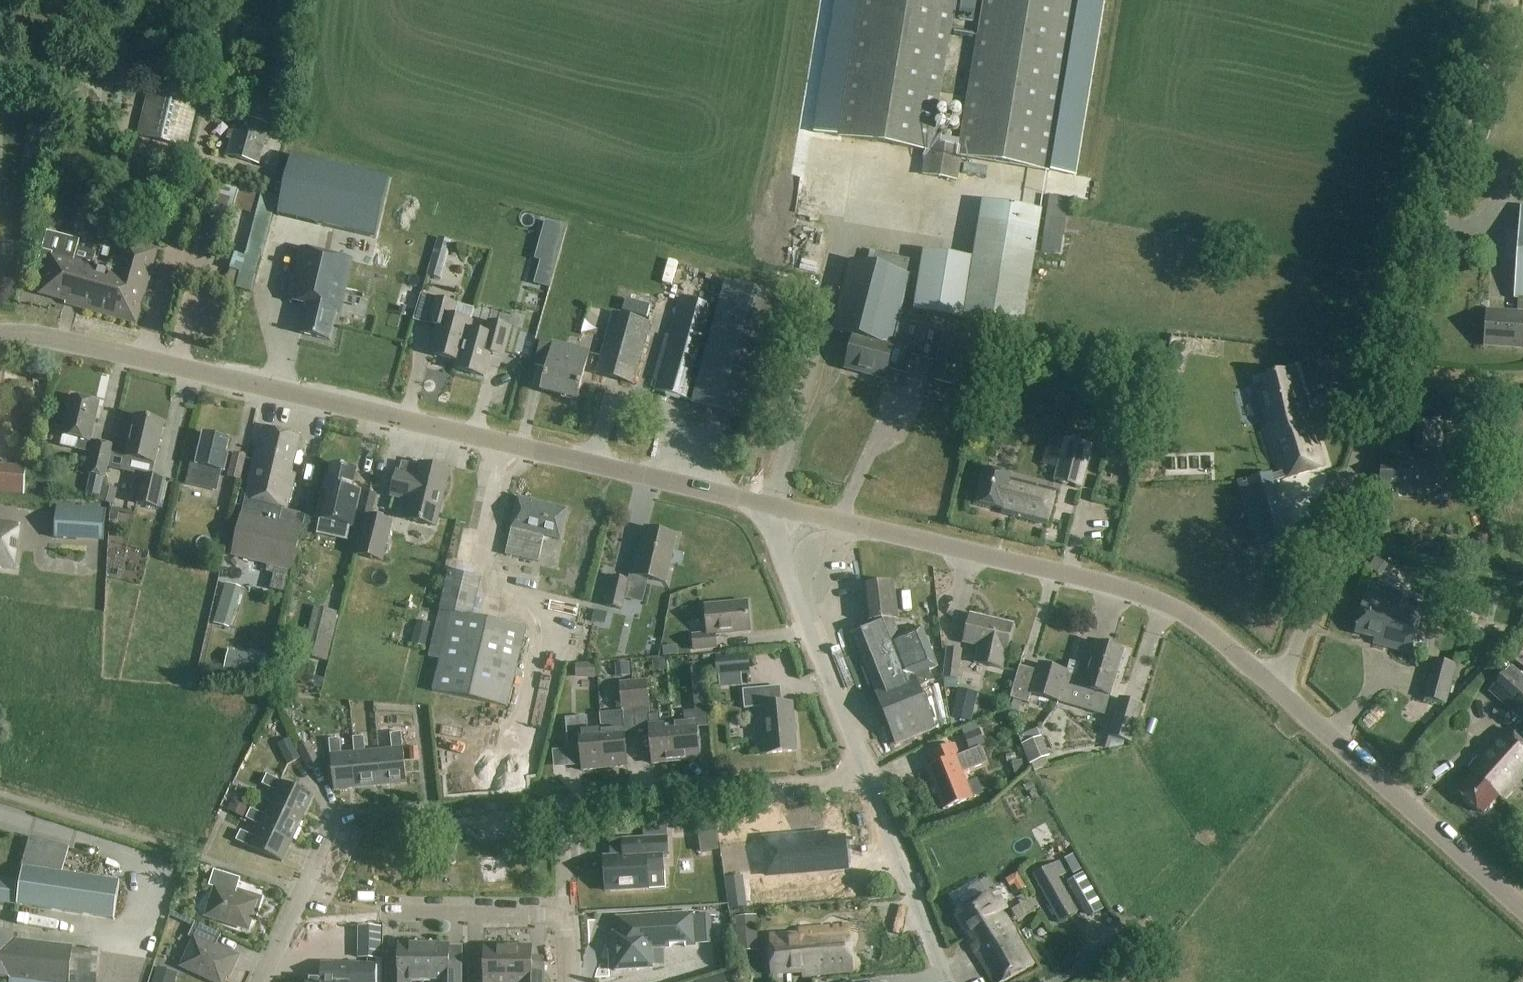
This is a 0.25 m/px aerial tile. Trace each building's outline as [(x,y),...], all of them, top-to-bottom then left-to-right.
[(923,176),(957,181),(961,157),(1048,172),(1077,0),(984,0),(959,148),(930,143),(954,0),(863,0),(840,137),(927,151),(923,176)] [(959,15),(974,18),(978,0),(962,0),(959,15)] [(180,146),(191,103),(156,94),(145,137),(180,146)] [(25,98),(23,107),(35,110),(37,100),(25,98)] [(259,165),(270,126),(238,117),(227,157),(259,165)] [(291,156),(277,215),(375,239),(389,180),(291,156)] [(244,168),(241,179),(265,185),(268,174),(244,168)] [(217,257),(239,190),(216,182),(206,213),(214,216),(207,238),(211,239),(206,253),(217,257)] [(250,297),(276,196),(261,192),(235,293),(250,297)] [(1050,198),(1044,237),(1064,240),(1070,202),(1050,198)] [(1023,330),(1042,212),(981,202),(963,320),(1023,330)] [(1519,208),(1513,298),(1517,298),(1516,315),(1486,313),(1484,345),(1522,347),(1522,208),(1519,208)] [(151,223),(153,214),(142,211),(140,221),(151,223)] [(547,222),(543,234),(565,240),(568,228),(547,222)] [(444,269),(450,248),(436,244),(430,265),(444,269)] [(96,253),(76,248),(72,265),(66,263),(67,260),(40,253),(32,279),(40,281),(36,295),(68,304),(67,309),(135,329),(149,282),(145,281),(153,256),(126,246),(115,276),(91,270),(96,253)] [(340,314),(352,261),(301,249),(289,302),(307,306),(300,335),(329,342),(336,313),(340,314)] [(857,373),(862,374),(883,380),(884,380),(885,375),(887,368),(905,373),(911,354),(912,349),(911,349),(893,345),(898,327),(899,321),(898,321),(911,276),(913,266),(913,265),(875,256),(875,257),(873,266),(866,264),(850,260),(832,331),(854,337),(845,370),(857,373)] [(542,262),(536,284),(551,289),(558,266),(542,262)] [(423,288),(433,291),(438,276),(428,272),(423,288)] [(751,422),(783,299),(724,283),(717,309),(678,299),(652,396),(751,422)] [(432,356),(458,363),(459,363),(467,331),(468,332),(474,309),(458,305),(454,319),(452,319),(456,306),(434,301),(427,325),(440,328),(432,356)] [(651,308),(625,301),(622,313),(647,320),(651,308)] [(634,384),(650,323),(611,312),(595,373),(634,384)] [(459,363),(458,363),(456,371),(483,378),(490,351),(503,354),(510,330),(488,324),(484,336),(468,332),(467,331),(459,363)] [(958,371),(967,338),(943,332),(936,360),(935,365),(958,371)] [(551,343),(540,341),(534,367),(546,369),(540,392),(576,400),(582,375),(588,351),(552,342),(551,343)] [(1301,394),(1293,369),(1261,379),(1264,390),(1257,392),(1264,415),(1262,416),(1279,473),(1247,482),(1266,547),(1290,540),(1273,482),(1284,479),(1294,478),(1324,467),(1304,394),(1301,394)] [(88,475),(105,479),(113,446),(91,441),(100,405),(73,399),(63,436),(79,440),(75,453),(92,457),(88,475)] [(155,465),(165,424),(136,417),(126,458),(155,465)] [(1442,451),(1443,421),(1414,420),(1413,450),(1442,451)] [(292,570),(306,513),(288,509),(295,481),(290,480),(301,438),(263,428),(232,555),(262,563),(292,570)] [(225,474),(229,456),(226,455),(229,442),(204,437),(197,465),(191,464),(186,485),(217,492),(222,473),(225,474)] [(1082,489),(1093,446),(1064,439),(1053,481),(1082,489)] [(240,481),(246,456),(233,453),(227,478),(240,481)] [(1439,492),(1439,476),(1440,458),(1408,457),(1408,461),(1380,460),(1379,489),(1396,490),(1396,493),(1424,494),(1424,491),(1439,492)] [(418,468),(401,464),(399,475),(396,474),(391,497),(410,502),(406,521),(435,528),(448,472),(419,465),(418,468)] [(351,491),(356,472),(331,466),(317,526),(353,534),(362,493),(351,491)] [(26,469),(0,467),(0,496),(23,498),(26,469)] [(1048,519),(1055,492),(1010,481),(1011,477),(983,471),(975,504),(1013,513),(1014,511),(1048,519)] [(159,509),(165,480),(142,475),(136,504),(159,509)] [(114,505),(117,490),(102,487),(99,502),(114,505)] [(560,541),(566,511),(517,500),(505,556),(538,563),(543,538),(560,541)] [(55,538),(76,540),(76,536),(104,538),(106,510),(57,507),(55,538)] [(118,521),(120,510),(113,508),(110,518),(118,521)] [(384,562),(393,521),(363,514),(353,555),(384,562)] [(3,564),(6,544),(16,545),(18,525),(0,523),(0,564),(3,564)] [(665,586),(675,538),(643,530),(636,561),(632,560),(628,578),(665,586)] [(507,709),(526,630),(471,616),(480,579),(449,572),(428,656),(441,659),(433,691),(507,709)] [(622,611),(628,580),(611,577),(605,607),(622,611)] [(229,629),(241,588),(224,583),(212,624),(229,629)] [(865,623),(897,620),(893,583),(861,587),(865,623)] [(1381,609),(1383,603),(1366,599),(1365,604),(1361,603),(1354,633),(1374,638),(1372,645),(1411,654),(1421,613),(1395,607),(1393,612),(1381,609)] [(691,651),(715,649),(714,635),(748,632),(745,603),(704,606),(707,634),(690,636),(691,651)] [(307,638),(332,644),(339,614),(315,608),(307,638)] [(607,611),(594,608),(592,620),(605,623),(607,611)] [(1005,651),(1012,626),(970,616),(963,644),(978,647),(974,663),(999,669),(1004,651),(1005,651)] [(898,637),(892,621),(851,637),(893,744),(934,728),(917,684),(932,678),(928,666),(931,665),(917,629),(898,637)] [(416,623),(410,645),(423,648),(429,626),(416,623)] [(1104,715),(1122,652),(1088,641),(1080,666),(1070,663),(1068,672),(1042,664),(1039,674),(1018,668),(1009,698),(1029,704),(1032,693),(1104,715)] [(959,681),(962,651),(945,649),(942,679),(959,681)] [(717,678),(750,676),(749,656),(715,659),(717,678)] [(1446,705),(1456,666),(1432,660),(1422,699),(1446,705)] [(576,679),(594,678),(594,666),(576,666),(576,679)] [(1511,666),(1488,693),(1522,724),(1522,677),(1511,666)] [(691,687),(693,714),(705,712),(703,686),(703,671),(691,672),(692,687),(691,687)] [(631,682),(634,710),(649,709),(646,680),(631,682)] [(634,710),(631,682),(618,683),(620,711),(634,710)] [(774,706),(772,688),(740,691),(742,710),(760,708),(764,755),(794,752),(790,704),(774,706)] [(957,690),(951,719),(970,723),(976,694),(957,690)] [(1132,744),(1142,707),(1118,700),(1107,737),(1132,744)] [(684,725),(670,726),(674,763),(698,761),(693,714),(683,714),(684,725)] [(613,731),(600,732),(603,770),(625,768),(621,716),(612,717),(613,731)] [(674,763),(670,726),(659,727),(658,717),(648,718),(652,765),(674,763)] [(603,770),(600,732),(587,733),(585,719),(564,721),(567,748),(579,747),(581,772),(603,770)] [(978,730),(964,736),(970,750),(984,744),(978,730)] [(1522,776),(1522,747),(1504,730),(1478,760),(1483,764),(1458,793),(1481,814),(1498,795),(1502,799),(1522,776)] [(377,751),(380,786),(404,784),(400,734),(388,734),(390,750),(377,751)] [(352,738),(356,788),(380,786),(377,751),(363,752),(362,737),(352,738)] [(332,790),(356,788),(352,738),(351,738),(352,754),(340,755),(338,739),(328,740),(332,790)] [(1032,765),(1049,757),(1041,738),(1023,746),(1032,765)] [(307,771),(320,765),(310,744),(297,749),(307,771)] [(944,812),(970,801),(953,760),(958,758),(953,745),(928,755),(933,768),(927,771),(944,812)] [(417,749),(408,749),(409,761),(418,760),(417,749)] [(1021,761),(1012,763),(1014,774),(1024,772),(1021,761)] [(270,804),(301,818),(311,796),(265,775),(260,785),(275,792),(270,804)] [(235,800),(229,813),(243,819),(249,806),(235,800)] [(244,820),(259,827),(259,826),(291,840),(301,818),(270,804),(264,816),(249,809),(244,820)] [(712,819),(695,821),(700,854),(717,851),(712,819)] [(259,826),(259,827),(255,837),(240,830),(235,841),(281,862),(291,840),(259,826)] [(826,867),(844,866),(842,842),(824,843),(824,837),(762,842),(765,878),(786,876),(785,865),(809,863),(810,875),(827,873),(826,867)] [(19,882),(15,906),(114,921),(119,883),(61,874),(68,850),(30,838),(21,868),(19,882)] [(666,838),(632,840),(622,841),(623,857),(602,858),(603,877),(606,876),(607,893),(663,890),(662,858),(667,858),(666,838)] [(1059,861),(1032,877),(1053,912),(1071,901),(1058,878),(1066,873),(1059,861)] [(187,863),(184,872),(196,876),(198,867),(187,863)] [(252,921),(259,899),(235,891),(239,879),(212,870),(207,887),(213,888),(204,917),(246,930),(249,920),(252,921)] [(849,879),(829,878),(829,890),(848,890),(849,879)] [(15,906),(19,882),(0,879),(0,904),(15,906)] [(743,893),(727,894),(729,909),(744,908),(743,893)] [(985,896),(953,912),(969,940),(966,942),(990,981),(1000,981),(1031,966),(1000,912),(1004,910),(997,898),(989,902),(985,896)] [(693,948),(693,945),(707,944),(706,917),(691,918),(691,915),(617,919),(618,934),(612,934),(614,972),(651,970),(650,950),(693,948)] [(237,957),(214,946),(219,935),(194,923),(187,937),(193,940),(180,967),(212,981),(222,981),(225,976),(227,977),(237,957)] [(353,923),(352,955),(376,955),(376,924),(353,923)] [(850,972),(847,926),(797,929),(798,939),(768,941),(769,972),(799,970),(799,976),(850,972)] [(757,929),(736,931),(737,952),(758,951),(757,929)] [(74,948),(14,940),(15,936),(0,934),(0,979),(10,980),(10,981),(70,981),(74,948)] [(423,947),(398,946),(398,973),(387,972),(386,981),(423,981),(423,947)] [(423,981),(459,981),(459,973),(448,973),(448,947),(423,947),(423,981)] [(507,948),(483,948),(483,967),(470,966),(470,981),(506,981),(507,948)] [(506,981),(542,981),(542,978),(543,957),(530,957),(530,948),(507,948),(506,981)] [(304,981),(372,981),(372,964),(335,964),(335,977),(304,976),(304,981)] [(153,981),(175,981),(176,977),(157,971),(153,981)]
